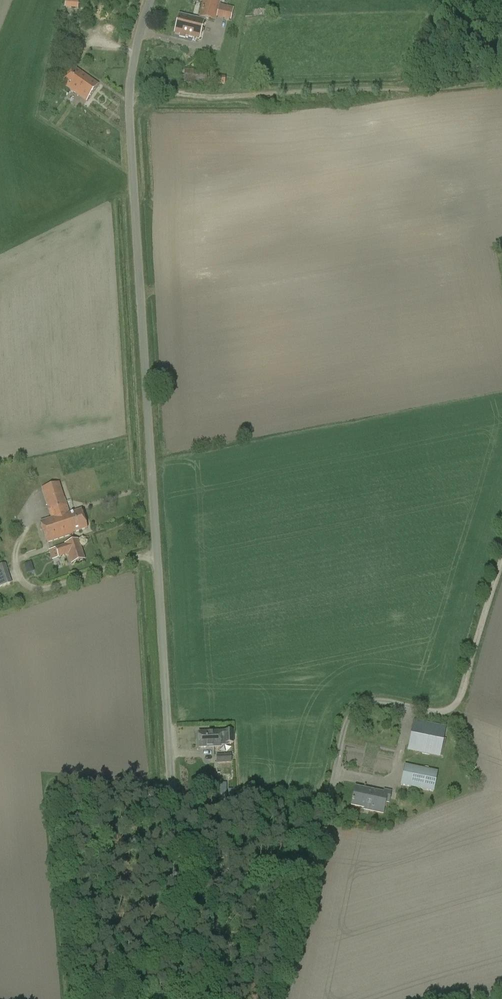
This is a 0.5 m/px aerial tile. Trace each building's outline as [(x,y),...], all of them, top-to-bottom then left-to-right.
[(79,0),(66,0),(66,8),(79,8),(79,0)] [(219,5),(220,3),(224,4),(225,0),(203,0),(199,18),(215,22),(216,18),(231,21),(233,8),(219,5)] [(199,39),(203,21),(179,16),(175,33),(180,35),(179,37),(185,38),(186,36),(199,39)] [(86,102),(99,85),(73,67),(61,85),(86,102)] [(184,83),(208,84),(209,71),(184,69),(184,83)] [(215,84),(225,85),(225,76),(215,76),(215,84)] [(41,488),(51,519),(41,522),(47,544),(74,535),(73,533),(87,529),(81,510),(69,514),(59,482),(41,488)] [(78,540),(55,548),(58,558),(68,555),(71,564),(84,560),(78,540)] [(5,564),(0,565),(0,587),(11,584),(5,564)] [(447,739),(444,739),(446,727),(414,721),(407,751),(440,758),(440,756),(442,757),(445,743),(446,743),(447,739)] [(200,748),(220,748),(220,740),(227,740),(228,745),(233,745),(233,731),(220,732),(200,733),(200,748)] [(234,755),(216,755),(216,764),(222,764),(222,768),(231,767),(231,763),(234,763),(234,755)] [(400,786),(433,792),(437,772),(404,765),(400,786)] [(383,790),(383,793),(355,787),(351,805),(369,809),(369,810),(383,814),(385,803),(389,804),(391,792),(383,790)]
